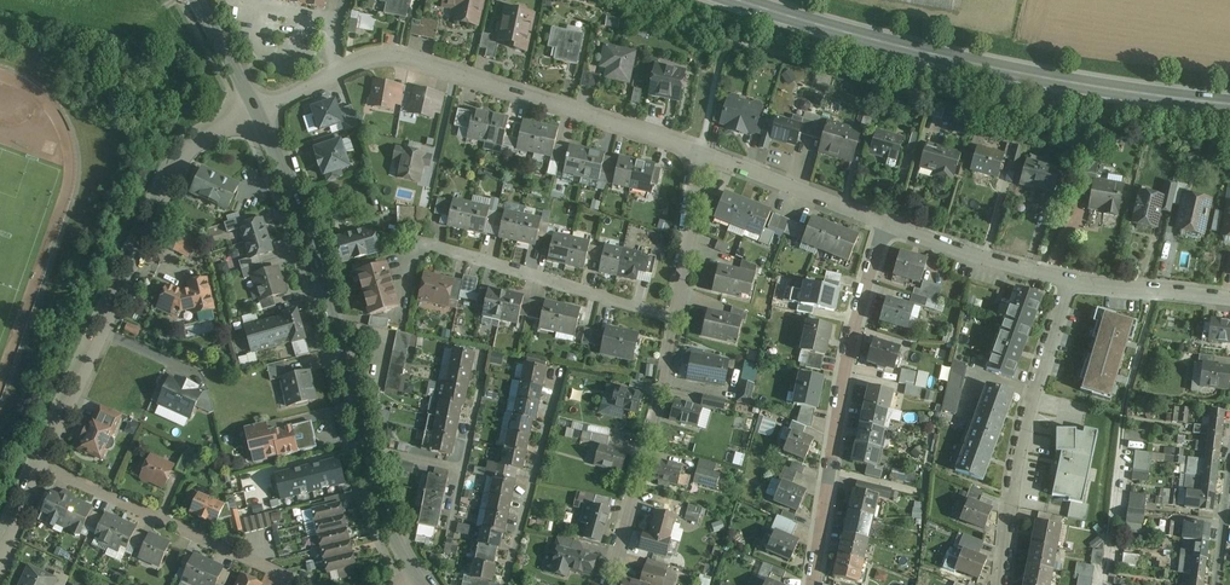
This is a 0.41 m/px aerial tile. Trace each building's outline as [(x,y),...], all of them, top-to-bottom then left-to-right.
[(324,9),(326,0),(274,0),(324,9)] [(384,14),(406,18),(410,0),(388,0),(384,14)] [(459,3),(455,20),(477,25),(482,0),(446,0),(459,3)] [(534,15),(505,9),(502,22),(509,23),(506,39),(513,40),(512,46),(514,49),(523,51),(526,49),(527,43),(528,43),(534,15)] [(351,19),(358,21),(359,14),(360,13),(352,12),(351,19)] [(376,17),(359,14),(358,21),(357,29),(374,32),(376,17)] [(620,18),(607,17),(606,27),(619,28),(620,18)] [(357,29),(358,21),(351,19),(348,33),(356,35),(357,29)] [(431,21),(422,19),(422,21),(418,37),(427,39),(431,21)] [(422,21),(413,20),(410,35),(418,37),(422,21)] [(431,21),(427,39),(435,40),(439,23),(431,21)] [(648,29),(639,26),(636,35),(645,38),(648,29)] [(584,35),(552,28),(550,39),(558,41),(554,60),(577,65),(584,35)] [(490,35),(483,34),(480,48),(487,50),(488,42),(490,35)] [(498,44),(488,42),(487,50),(485,57),(495,59),(498,44)] [(634,53),(606,47),(603,60),(610,62),(606,77),(628,82),(634,53)] [(685,72),(656,66),(653,79),(660,80),(657,96),(678,100),(685,72)] [(592,74),(583,72),(580,86),(588,88),(592,74)] [(600,76),(592,74),(588,88),(597,90),(600,76)] [(394,84),(375,81),(372,98),(376,99),(374,107),(393,110),(394,105),(395,101),(391,100),(394,84)] [(405,85),(394,84),(391,100),(395,101),(394,105),(401,106),(405,85)] [(435,93),(416,88),(412,105),(416,106),(414,114),(433,119),(434,113),(435,109),(431,108),(435,93)] [(642,90),(634,88),(631,102),(639,104),(642,90)] [(446,95),(435,93),(431,108),(435,109),(434,113),(441,115),(446,95)] [(738,101),(736,97),(733,96),(729,98),(726,109),(721,124),(729,126),(728,130),(737,132),(745,103),(738,101)] [(335,102),(313,109),(315,116),(313,119),(316,127),(319,129),(320,131),(341,124),(342,124),(338,111),(335,102)] [(756,103),(752,105),(745,103),(737,132),(745,135),(746,131),(754,134),(758,118),(762,108),(761,108),(759,104),(756,103)] [(352,106),(338,111),(342,124),(341,124),(344,132),(359,127),(352,106)] [(726,109),(716,106),(713,122),(721,124),(726,109)] [(805,113),(820,117),(822,112),(807,108),(805,113)] [(473,113),(459,110),(455,127),(469,130),(473,113)] [(490,117),(483,115),(483,114),(473,112),(473,113),(469,130),(467,138),(485,142),(491,115),(490,115),(490,117)] [(818,123),(820,117),(805,113),(803,119),(818,123)] [(873,116),(866,114),(862,127),(870,129),(873,116)] [(508,119),(498,117),(498,118),(491,117),(491,116),(491,115),(485,142),(503,146),(504,138),(508,121),(508,119)] [(803,119),(793,116),(791,123),(777,119),(773,134),(771,139),(772,139),(772,137),(785,141),(785,142),(796,145),(799,134),(803,119)] [(818,123),(814,138),(822,141),(827,123),(828,123),(829,120),(820,117),(818,123)] [(766,121),(758,118),(754,134),(762,136),(763,131),(766,121)] [(818,123),(803,119),(799,134),(814,138),(818,123)] [(515,123),(508,121),(504,138),(511,139),(515,123)] [(533,125),(523,122),(522,124),(518,141),(517,149),(534,153),(540,126),(540,128),(533,126),(533,125)] [(515,123),(511,139),(518,141),(522,124),(515,123)] [(828,123),(827,123),(822,141),(819,152),(852,162),(861,133),(828,123)] [(547,129),(540,128),(541,127),(540,126),(534,153),(552,157),(555,145),(558,130),(548,128),(547,129)] [(762,136),(759,148),(768,150),(771,139),(773,134),(763,131),(762,136)] [(903,140),(876,132),(870,154),(897,162),(903,140)] [(921,135),(912,133),(907,151),(916,153),(921,135)] [(333,135),(315,141),(317,149),(336,143),(333,135)] [(1015,146),(1022,148),(1025,138),(1015,135),(1012,145),(1015,146)] [(317,149),(315,149),(318,158),(317,159),(320,168),(321,167),(324,176),(326,175),(328,183),(339,179),(337,172),(349,167),(341,141),(336,143),(317,149)] [(960,154),(927,144),(920,168),(942,175),(941,179),(952,182),(953,178),(954,178),(960,154)] [(1004,156),(1003,158),(1010,160),(1015,146),(1012,145),(1007,144),(1004,156)] [(562,147),(555,145),(552,157),(550,162),(558,163),(562,147)] [(1022,148),(1015,146),(1010,160),(1008,169),(1016,171),(1023,148),(1022,148)] [(569,149),(562,147),(558,163),(565,165),(569,149)] [(580,149),(569,147),(569,149),(565,165),(563,173),(581,177),(587,151),(586,152),(579,150),(580,149)] [(425,154),(404,149),(404,150),(397,148),(394,159),(401,161),(397,178),(419,183),(425,154)] [(1004,156),(977,148),(971,170),(997,177),(1003,158),(1004,156)] [(605,155),(594,152),(594,154),(587,152),(587,151),(581,177),(599,181),(601,173),(604,157),(605,155)] [(611,158),(604,157),(601,173),(608,175),(611,158)] [(619,160),(611,158),(608,175),(615,176),(619,160)] [(629,160),(619,158),(619,160),(615,176),(613,184),(631,188),(637,162),(636,162),(636,163),(629,162),(629,160)] [(1060,170),(1027,161),(1020,185),(1053,194),(1060,170)] [(654,166),(644,164),(644,165),(637,163),(637,162),(631,188),(648,192),(650,184),(654,168),(654,166)] [(661,169),(654,168),(650,184),(658,186),(661,169)] [(238,186),(203,170),(199,180),(197,180),(195,184),(196,185),(192,194),(227,210),(232,201),(233,201),(235,197),(234,196),(238,186)] [(1096,175),(1084,174),(1084,173),(1083,173),(1081,189),(1093,191),(1096,175)] [(1122,185),(1096,181),(1097,176),(1096,175),(1093,191),(1089,217),(1091,209),(1104,211),(1104,215),(1117,217),(1124,177),(1123,177),(1122,185)] [(1188,186),(1178,184),(1176,191),(1173,205),(1182,207),(1184,196),(1185,196),(1188,186)] [(1176,191),(1164,188),(1161,199),(1163,199),(1160,210),(1171,213),(1173,205),(1176,191)] [(417,207),(416,222),(426,224),(432,196),(423,194),(420,207),(417,207)] [(740,200),(725,194),(723,198),(716,215),(715,217),(731,223),(740,200)] [(1161,199),(1140,194),(1133,221),(1156,227),(1160,210),(1163,199),(1161,199)] [(723,198),(714,195),(707,212),(716,215),(723,198)] [(1185,196),(1184,196),(1182,207),(1181,212),(1180,212),(1178,220),(1179,220),(1177,228),(1202,233),(1209,201),(1185,196)] [(489,211),(497,213),(500,200),(492,198),(490,209),(489,211)] [(445,201),(438,200),(435,214),(442,216),(445,201)] [(755,206),(740,200),(731,223),(746,229),(755,206)] [(453,203),(445,201),(442,216),(449,217),(453,203)] [(471,205),(453,201),(453,203),(449,217),(448,226),(466,229),(471,205)] [(490,209),(471,205),(466,229),(483,233),(484,234),(486,225),(489,211),(490,209)] [(771,212),(755,206),(746,229),(762,235),(771,212)] [(398,223),(416,222),(417,207),(397,207),(398,223)] [(486,225),(493,227),(497,213),(489,211),(486,225)] [(523,216),(505,212),(504,215),(501,229),(499,237),(500,237),(517,241),(523,216)] [(541,223),(549,225),(551,214),(543,212),(541,220),(541,223)] [(497,213),(493,227),(501,229),(504,215),(497,213)] [(782,217),(773,213),(768,227),(776,230),(782,217)] [(448,226),(449,217),(442,216),(440,224),(448,226)] [(541,220),(523,216),(517,241),(535,245),(536,245),(537,237),(541,223),(541,220)] [(790,220),(782,217),(776,230),(784,234),(790,220)] [(262,219),(241,226),(246,242),(267,235),(262,219)] [(828,225),(812,219),(803,241),(819,247),(828,225)] [(798,223),(790,220),(784,234),(792,237),(798,223)] [(546,236),(548,226),(549,225),(541,223),(537,237),(545,239),(546,236)] [(806,227),(798,223),(792,237),(800,240),(806,227)] [(843,231),(828,225),(819,247),(834,253),(843,231)] [(546,236),(553,238),(553,235),(555,228),(548,226),(546,236)] [(493,227),(493,228),(492,236),(499,237),(501,229),(493,227)] [(374,228),(334,240),(341,263),(381,251),(374,228)] [(189,236),(176,231),(167,248),(180,254),(189,236)] [(858,237),(843,231),(834,253),(834,254),(849,260),(858,237)] [(267,235),(246,242),(251,258),(272,252),(267,235)] [(572,239),(553,235),(553,238),(550,252),(548,260),(549,261),(549,260),(566,264),(572,239)] [(545,239),(542,250),(550,252),(553,238),(546,236),(545,239)] [(590,244),(572,239),(566,264),(584,268),(584,269),(586,260),(590,246),(590,244)] [(716,240),(714,248),(726,252),(728,244),(716,240)] [(597,248),(590,246),(586,260),(594,262),(597,248)] [(623,251),(605,247),(601,264),(599,272),(600,272),(618,276),(623,251)] [(604,249),(597,248),(594,262),(601,264),(604,249)] [(641,255),(623,251),(618,276),(635,280),(636,280),(638,272),(641,258),(641,255)] [(927,261),(900,253),(894,274),(906,278),(906,279),(920,284),(927,261)] [(656,258),(649,256),(648,259),(645,274),(652,275),(656,258)] [(648,259),(641,258),(638,272),(645,274),(648,259)] [(757,267),(742,261),(739,272),(755,276),(757,267)] [(262,262),(248,267),(251,277),(254,276),(254,275),(265,272),(262,262)] [(370,262),(353,267),(355,274),(358,273),(372,269),(370,262)] [(398,307),(386,265),(372,269),(358,273),(370,315),(398,307)] [(739,272),(719,267),(713,291),(749,300),(755,276),(739,272)] [(265,272),(254,275),(254,276),(261,300),(262,301),(273,297),(285,293),(286,290),(284,285),(282,284),(277,268),(265,272)] [(842,275),(826,272),(825,280),(840,284),(842,275)] [(452,281),(434,277),(434,276),(425,274),(419,300),(448,307),(449,300),(453,281),(452,281)] [(478,279),(464,276),(463,281),(461,291),(475,294),(478,279)] [(207,279),(188,283),(190,291),(182,293),(176,308),(161,301),(157,308),(178,318),(181,312),(194,309),(195,314),(214,309),(207,279)] [(463,281),(453,279),(452,281),(453,281),(449,300),(458,302),(461,291),(463,281)] [(840,284),(825,280),(823,287),(838,291),(840,284)] [(942,288),(923,282),(920,290),(919,296),(938,302),(942,288)] [(823,287),(805,284),(801,304),(801,305),(814,308),(834,312),(839,291),(838,291),(823,287)] [(182,293),(167,286),(161,301),(176,308),(182,293)] [(1016,286),(985,368),(1011,378),(1042,296),(1016,286)] [(488,291),(481,289),(477,306),(484,308),(488,291)] [(499,291),(488,289),(488,291),(484,308),(482,316),(500,319),(506,293),(505,294),(498,293),(499,291)] [(513,296),(506,294),(507,293),(506,293),(500,319),(518,323),(520,315),(523,299),(524,297),(514,295),(513,296)] [(919,296),(913,294),(910,303),(936,311),(938,302),(919,296)] [(273,297),(262,301),(261,300),(259,301),(262,310),(276,306),(273,297)] [(530,300),(523,299),(520,315),(527,317),(530,300)] [(920,310),(887,299),(880,321),(907,329),(910,319),(917,321),(920,310)] [(545,304),(530,300),(527,317),(541,320),(545,304)] [(555,304),(545,302),(545,304),(541,320),(539,328),(557,332),(563,306),(562,306),(562,307),(555,305),(555,304)] [(814,308),(801,305),(801,304),(799,304),(797,311),(812,315),(814,308)] [(570,309),(563,307),(563,306),(557,332),(575,336),(580,310),(570,307),(570,309)] [(748,312),(732,306),(730,317),(742,320),(742,321),(746,322),(748,312)] [(297,310),(284,314),(284,317),(292,342),(292,344),(306,340),(297,310)] [(1132,342),(1137,322),(1097,310),(1093,322),(1097,323),(1092,340),(1096,341),(1089,365),(1085,364),(1080,381),(1084,382),(1081,392),(1111,400),(1128,341),(1132,342)] [(730,317),(708,312),(702,336),(727,342),(728,337),(737,340),(742,321),(742,320),(730,317)] [(256,313),(242,317),(245,328),(259,324),(256,313)] [(259,324),(245,328),(253,353),(292,342),(284,317),(259,324)] [(389,320),(371,317),(369,326),(387,330),(389,320)] [(1213,320),(1212,321),(1205,320),(1202,339),(1229,343),(1229,322),(1213,320)] [(831,327),(808,322),(808,323),(802,351),(801,352),(809,353),(824,356),(831,327)] [(592,330),(585,328),(581,344),(588,346),(589,344),(592,330)] [(638,335),(614,330),(614,331),(608,330),(608,328),(607,328),(607,331),(606,333),(603,347),(601,354),(603,354),(603,351),(619,354),(619,358),(632,361),(638,335)] [(606,333),(592,330),(589,344),(603,347),(606,333)] [(411,335),(397,332),(396,339),(410,342),(411,335)] [(410,342),(396,339),(394,345),(409,348),(410,342)] [(306,340),(292,344),(296,358),(310,354),(306,340)] [(886,345),(875,342),(869,363),(879,366),(878,367),(885,368),(893,370),(899,349),(898,349),(898,351),(885,347),(886,345)] [(409,348),(394,345),(393,351),(407,354),(409,348)] [(728,362),(702,357),(703,352),(701,351),(693,350),(690,350),(688,352),(686,355),(685,364),(690,365),(688,380),(724,386),(728,362)] [(407,354),(393,351),(392,357),(406,360),(407,354)] [(474,355),(454,351),(451,368),(470,372),(474,355)] [(824,356),(809,353),(806,368),(821,371),(824,356)] [(1215,357),(1199,355),(1198,365),(1203,366),(1203,365),(1214,366),(1215,357)] [(246,357),(239,359),(242,371),(249,369),(246,357)] [(406,360),(392,357),(390,364),(405,367),(406,360)] [(967,365),(953,361),(952,368),(966,373),(967,365)] [(284,362),(267,366),(271,381),(282,379),(281,378),(287,376),(284,362)] [(740,377),(754,379),(756,366),(742,363),(740,377)] [(405,367),(390,364),(389,370),(403,373),(405,367)] [(1203,365),(1203,366),(1202,376),(1201,387),(1227,390),(1229,369),(1229,368),(1214,366),(1203,365)] [(545,370),(526,366),(522,383),(541,387),(545,370)] [(470,372),(451,368),(448,385),(467,389),(470,372)] [(966,373),(952,368),(942,411),(956,414),(966,373)] [(918,373),(902,369),(899,383),(906,385),(915,387),(918,373)] [(403,373),(389,370),(388,376),(402,379),(403,373)] [(287,376),(281,378),(282,379),(288,408),(316,401),(309,371),(287,376)] [(823,379),(800,374),(794,405),(802,407),(815,410),(816,410),(816,409),(815,409),(820,386),(821,386),(823,379)] [(1202,376),(1194,375),(1192,391),(1200,393),(1201,387),(1202,376)] [(402,379),(388,376),(387,382),(401,385),(402,379)] [(179,383),(170,379),(159,404),(174,411),(187,383),(180,380),(179,383)] [(644,383),(631,380),(630,387),(643,389),(644,383)] [(755,384),(741,381),(736,403),(750,406),(755,384)] [(401,385),(387,382),(385,389),(399,392),(401,385)] [(187,383),(174,411),(190,418),(202,393),(193,389),(194,386),(187,383)] [(448,385),(438,383),(435,399),(442,401),(444,401),(448,385)] [(541,387),(522,383),(519,399),(538,403),(541,387)] [(467,389),(448,385),(444,401),(461,405),(463,405),(467,389)] [(915,387),(906,385),(904,395),(920,398),(922,388),(915,387)] [(1014,395),(987,385),(983,396),(986,398),(979,418),(976,416),(967,440),(971,441),(963,461),(960,460),(956,471),(983,481),(1014,395)] [(380,388),(373,387),(370,400),(377,402),(380,388)] [(643,395),(617,387),(612,406),(638,414),(643,395)] [(893,392),(869,387),(865,406),(889,411),(892,396),(893,392)] [(935,393),(926,392),(925,400),(933,402),(935,393)] [(725,400),(704,396),(702,405),(723,410),(725,400)] [(894,396),(892,396),(889,411),(894,412),(897,400),(894,399),(894,396)] [(435,399),(432,399),(429,415),(438,417),(442,401),(435,399)] [(538,403),(519,399),(516,416),(532,419),(532,420),(534,420),(538,403)] [(444,401),(442,401),(438,417),(455,421),(458,421),(461,405),(444,401)] [(702,409),(676,401),(670,420),(697,427),(702,409)] [(103,402),(80,446),(107,460),(130,416),(103,402)] [(889,411),(865,406),(861,425),(884,430),(886,420),(899,423),(901,414),(894,412),(889,411)] [(815,410),(802,407),(797,423),(806,427),(811,428),(815,410)] [(1189,408),(1174,407),(1174,412),(1174,414),(1180,415),(1188,416),(1189,408)] [(1211,410),(1205,409),(1203,426),(1209,427),(1211,410)] [(1225,412),(1211,410),(1209,427),(1222,429),(1225,412)] [(532,419),(516,416),(513,415),(510,432),(529,436),(532,420),(532,419)] [(754,431),(771,437),(775,420),(759,415),(754,431)] [(1188,416),(1180,415),(1179,422),(1187,423),(1188,416)] [(458,421),(455,421),(438,417),(437,424),(435,434),(454,438),(457,424),(458,421)] [(129,419),(125,431),(134,435),(138,422),(129,419)] [(292,426),(285,427),(283,419),(266,423),(268,433),(254,436),(252,426),(245,428),(251,452),(252,452),(255,463),(267,460),(266,458),(279,455),(279,457),(298,452),(317,447),(315,439),(311,422),(292,426)] [(807,427),(806,427),(797,423),(793,421),(789,431),(792,432),(793,432),(803,436),(807,427)] [(266,423),(252,426),(254,436),(268,433),(266,423)] [(884,430),(861,425),(857,443),(880,449),(884,430)] [(1203,426),(1194,425),(1193,433),(1202,435),(1208,435),(1209,427),(1203,426)] [(1222,429),(1209,427),(1208,435),(1207,443),(1221,445),(1223,429),(1222,429)] [(788,443),(792,432),(789,431),(785,429),(781,439),(788,443)] [(1076,430),(1056,430),(1056,453),(1061,453),(1052,496),(1069,500),(1068,502),(1082,505),(1098,432),(1084,429),(1083,434),(1076,433),(1076,430)] [(435,434),(425,432),(422,449),(432,451),(435,434)] [(529,436),(510,432),(506,449),(525,452),(529,436)] [(592,434),(583,432),(581,439),(590,441),(592,434)] [(803,436),(793,432),(792,432),(788,443),(784,452),(805,461),(814,441),(803,436)] [(454,438),(435,434),(432,451),(451,455),(454,438)] [(610,437),(592,434),(590,441),(608,446),(610,437)] [(1201,443),(1201,442),(1197,442),(1195,451),(1199,451),(1206,452),(1207,443),(1201,443)] [(880,449),(857,443),(853,462),(876,468),(880,449)] [(1221,445),(1207,443),(1206,452),(1205,460),(1219,462),(1221,445)] [(627,453),(600,446),(595,465),(621,473),(627,453)] [(506,449),(498,447),(495,464),(502,465),(516,468),(522,469),(525,452),(506,449)] [(1165,448),(1164,455),(1183,457),(1184,450),(1165,448)] [(1134,460),(1150,462),(1150,461),(1151,453),(1135,451),(1134,460)] [(193,457),(184,453),(176,470),(185,474),(193,457)] [(1164,455),(1151,453),(1150,461),(1182,465),(1183,457),(1164,455)] [(203,458),(194,454),(191,462),(199,466),(203,458)] [(174,467),(151,456),(141,477),(143,481),(146,483),(151,481),(151,482),(164,488),(174,467)] [(1198,459),(1189,458),(1188,466),(1186,474),(1203,476),(1205,460),(1198,459)] [(338,460),(292,471),(298,496),(313,492),(344,484),(338,460)] [(682,467),(659,460),(654,479),(660,481),(658,484),(669,487),(670,484),(677,486),(680,474),(682,467)] [(1219,462),(1205,460),(1203,476),(1217,478),(1219,462)] [(805,468),(793,462),(790,469),(797,472),(803,474),(805,468)] [(495,464),(490,463),(488,469),(488,470),(501,472),(502,465),(495,464)] [(1150,465),(1134,463),(1133,472),(1149,474),(1150,465)] [(516,468),(502,465),(501,472),(515,475),(516,468)] [(484,469),(472,466),(471,473),(482,475),(484,469)] [(790,469),(785,467),(779,480),(792,486),(797,472),(790,469)] [(720,474),(697,468),(693,482),(716,489),(720,474)] [(882,472),(868,468),(866,475),(880,479),(882,472)] [(501,472),(488,470),(486,477),(487,478),(495,479),(514,482),(515,475),(501,472)] [(405,473),(395,471),(394,484),(403,485),(405,473)] [(1149,474),(1133,472),(1132,480),(1148,482),(1149,474)] [(916,475),(907,473),(904,482),(914,484),(916,475)] [(690,476),(680,474),(677,486),(686,488),(690,476)] [(1203,476),(1186,474),(1184,491),(1188,491),(1201,493),(1203,476)] [(448,479),(429,475),(426,492),(445,496),(448,479)] [(1217,478),(1203,476),(1201,493),(1215,495),(1217,478)] [(514,482),(495,479),(487,478),(485,491),(492,492),(492,495),(511,499),(514,482)] [(475,481),(466,479),(464,489),(473,491),(475,481)] [(872,485),(858,482),(856,491),(870,495),(872,485)] [(806,493),(782,483),(774,502),(798,512),(806,493)] [(886,488),(872,485),(870,495),(879,497),(878,497),(884,498),(886,488)] [(984,491),(971,486),(966,499),(979,505),(984,491)] [(474,492),(466,490),(464,498),(472,499),(474,492)] [(1178,491),(1164,490),(1163,497),(1178,499),(1179,491),(1178,491)] [(856,491),(855,491),(853,500),(851,499),(850,506),(851,507),(850,513),(873,519),(878,497),(879,497),(870,495),(856,491)] [(1201,493),(1188,491),(1186,509),(1213,512),(1215,495),(1201,493)] [(67,492),(65,497),(61,495),(60,497),(51,493),(44,509),(41,516),(39,521),(48,525),(54,528),(57,523),(65,527),(77,502),(71,499),(73,495),(67,492)] [(313,492),(298,496),(300,502),(313,499),(313,492)] [(445,496),(426,492),(422,508),(441,512),(445,496)] [(612,500),(577,492),(573,507),(579,508),(581,503),(593,506),(594,506),(595,504),(610,508),(612,500)] [(224,505),(199,493),(190,512),(199,517),(199,518),(206,521),(207,520),(216,524),(218,520),(231,518),(232,517),(230,512),(228,503),(224,504),(224,505)] [(288,493),(280,495),(283,509),(291,507),(288,493)] [(1146,495),(1130,493),(1129,508),(1144,510),(1146,495)] [(228,503),(230,512),(238,510),(234,495),(227,497),(228,503)] [(511,499),(492,495),(488,512),(507,516),(511,499)] [(339,496),(325,499),(326,507),(341,503),(339,496)] [(1178,499),(1163,497),(1163,505),(1177,506),(1178,499)] [(992,510),(968,501),(961,520),(985,529),(992,510)] [(92,509),(77,502),(65,527),(74,531),(73,533),(75,537),(80,536),(83,529),(84,526),(91,511),(92,509)] [(326,507),(312,510),(315,523),(344,516),(341,503),(326,507)] [(923,503),(915,503),(914,508),(913,508),(912,519),(922,519),(923,503)] [(702,508),(689,504),(687,511),(700,515),(702,508)] [(44,509),(38,506),(34,513),(41,516),(44,509)] [(594,506),(593,506),(588,525),(587,525),(584,538),(601,543),(610,511),(594,506)] [(441,512),(422,508),(419,525),(435,529),(438,529),(441,512)] [(1144,510),(1129,508),(1127,524),(1142,526),(1144,510)] [(232,517),(231,518),(234,533),(243,531),(240,520),(238,510),(230,512),(232,517)] [(796,516),(783,510),(780,517),(793,523),(796,516)] [(98,514),(91,511),(84,526),(91,529),(98,514)] [(676,517),(656,511),(650,534),(650,535),(670,540),(676,517)] [(507,516),(488,512),(485,528),(485,529),(501,532),(504,533),(507,516)] [(268,513),(261,515),(265,529),(272,527),(268,513)] [(873,519),(850,513),(848,518),(847,518),(845,525),(847,525),(845,534),(868,540),(873,519)] [(1053,515),(1039,513),(1038,520),(1051,522),(1053,515)] [(104,517),(98,514),(91,529),(98,532),(104,517)] [(121,522),(105,515),(104,517),(98,532),(96,535),(102,538),(100,543),(109,547),(121,522)] [(261,515),(254,517),(258,531),(265,529),(261,515)] [(344,516),(315,523),(318,535),(318,536),(347,529),(344,516)] [(780,517),(777,516),(771,531),(775,532),(791,539),(798,524),(793,523),(780,517)] [(254,517),(247,518),(251,533),(258,531),(254,517)] [(247,518),(240,520),(243,531),(244,534),(251,533),(247,518)] [(711,523),(713,532),(723,529),(721,521),(711,523)] [(1175,522),(1167,521),(1166,529),(1174,530),(1175,522)] [(136,529),(121,522),(109,547),(119,551),(121,547),(127,549),(128,546),(135,531),(136,529)] [(1060,526),(1037,522),(1035,531),(1034,531),(1032,538),(1034,538),(1033,544),(1056,548),(1060,526)] [(1211,526),(1185,523),(1183,540),(1184,540),(1208,543),(1209,543),(1211,526)] [(471,526),(459,524),(457,533),(469,536),(471,526)] [(419,525),(417,536),(433,539),(435,529),(419,525)] [(1166,529),(1152,527),(1151,534),(1165,536),(1166,529)] [(501,532),(485,529),(485,528),(482,528),(479,545),(498,549),(501,532)] [(347,529),(318,536),(318,535),(311,537),(314,550),(321,548),(350,541),(347,529)] [(1174,530),(1166,529),(1165,536),(1173,537),(1174,530)] [(142,534),(135,531),(128,546),(135,549),(142,534)] [(791,539),(775,532),(767,551),(790,561),(798,542),(791,539)] [(670,540),(650,535),(650,534),(644,533),(642,541),(640,542),(639,545),(640,547),(640,549),(666,556),(670,540)] [(142,534),(135,549),(142,552),(148,537),(142,534)] [(868,540),(845,534),(843,543),(841,542),(840,549),(841,550),(840,556),(862,562),(868,540)] [(984,542),(964,534),(958,549),(963,551),(963,550),(978,556),(984,542)] [(159,540),(150,537),(151,535),(149,535),(148,537),(142,552),(139,557),(141,557),(141,556),(159,564),(159,566),(160,566),(170,544),(159,539),(159,540)] [(454,540),(448,538),(444,554),(450,555),(454,540)] [(575,541),(558,538),(555,550),(562,551),(572,553),(573,551),(574,551),(575,541)] [(1208,543),(1184,540),(1182,556),(1193,558),(1207,559),(1209,543),(1208,543)] [(350,541),(321,548),(324,561),(353,554),(350,541)] [(1056,548),(1033,544),(1032,550),(1030,550),(1029,557),(1030,557),(1029,566),(1051,570),(1056,548)] [(498,549),(479,545),(476,561),(495,565),(498,549)] [(1102,563),(1102,549),(1090,549),(1090,563),(1102,563)] [(71,554),(63,550),(60,556),(68,560),(71,554)] [(978,556),(963,550),(963,551),(955,569),(979,579),(987,560),(978,556)] [(596,557),(574,551),(573,551),(572,553),(562,551),(560,556),(557,555),(554,566),(591,576),(596,557)] [(193,557),(186,554),(179,568),(186,571),(193,557)] [(353,554),(324,561),(327,574),(337,571),(354,567),(356,567),(353,554)] [(1141,556),(1124,554),(1122,565),(1140,567),(1141,556)] [(194,555),(193,557),(186,571),(182,580),(193,584),(198,584),(209,562),(194,555)] [(862,562),(840,556),(838,562),(837,561),(835,568),(836,569),(834,577),(857,583),(862,562)] [(1193,558),(1186,557),(1184,573),(1191,574),(1193,558)] [(1207,559),(1193,558),(1191,574),(1204,576),(1205,576),(1207,559)] [(668,566),(647,559),(645,566),(666,572),(668,566)] [(495,565),(476,561),(472,578),(478,579),(485,581),(491,582),(495,565)] [(209,562),(198,584),(216,584),(223,570),(224,568),(209,562)] [(1169,564),(1155,562),(1154,569),(1161,570),(1169,571),(1169,564)] [(315,563),(306,565),(308,572),(316,570),(315,563)] [(1091,566),(1077,564),(1075,574),(1079,575),(1078,576),(1093,579),(1094,569),(1091,569),(1091,566)] [(29,566),(21,583),(26,584),(53,584),(56,578),(53,577),(29,566)] [(645,566),(640,583),(646,584),(663,584),(666,572),(645,566)] [(786,572),(773,566),(770,573),(783,578),(786,572)] [(1029,566),(1027,575),(1025,574),(1024,581),(1025,581),(1025,584),(1048,584),(1051,570),(1029,566)] [(354,567),(337,571),(339,578),(342,578),(344,579),(347,578),(349,576),(356,574),(354,567)] [(223,570),(216,584),(217,584),(225,584),(230,574),(223,570)] [(1169,571),(1161,570),(1160,577),(1168,578),(1169,571)] [(56,571),(53,577),(56,578),(53,584),(66,584),(69,577),(56,571)] [(122,576),(115,572),(111,580),(119,583),(122,576)] [(698,584),(709,584),(711,577),(701,574),(698,584)] [(1183,574),(1182,584),(1189,584),(1191,575),(1183,574)] [(1191,574),(1191,575),(1189,584),(1203,584),(1204,576),(1191,574)] [(242,576),(238,584),(261,584),(242,576)] [(323,576),(320,583),(324,584),(334,584),(336,582),(323,576)] [(464,576),(462,584),(470,584),(471,578),(464,576)] [(1078,576),(1077,584),(1092,584),(1093,579),(1078,576)]
